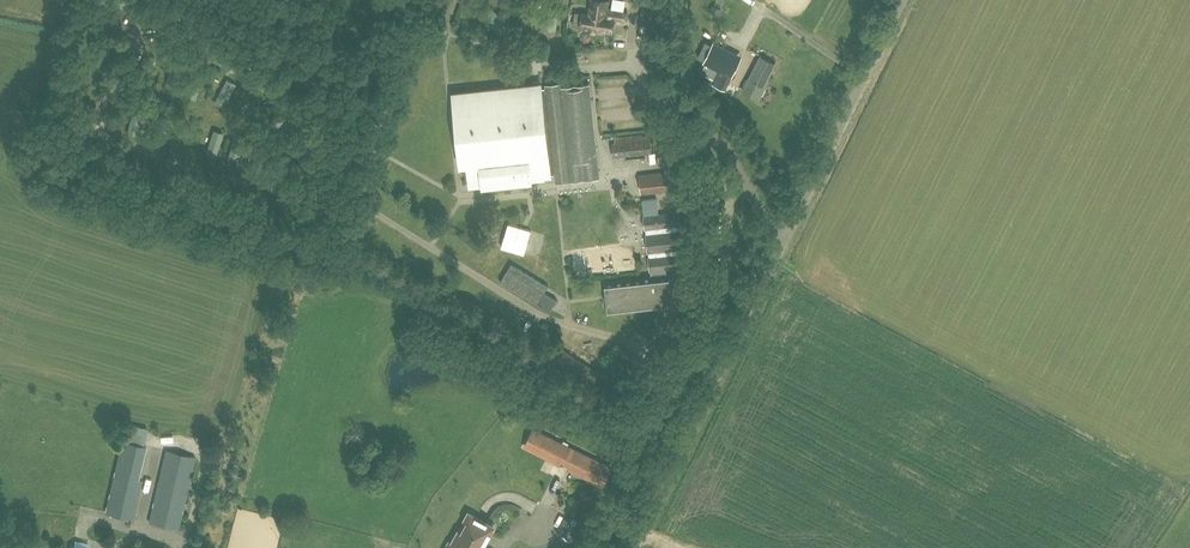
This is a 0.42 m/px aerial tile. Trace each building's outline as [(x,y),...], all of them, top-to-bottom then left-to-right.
[(605,8),(606,0),(590,0),(589,13),(581,12),(580,26),(588,27),(588,30),(589,32),(594,32),(596,31),(597,28),(612,30),(613,17),(623,18),(624,11),(605,8)] [(642,15),(640,15),(640,25),(650,25),(650,17),(660,17),(660,6),(654,6),(654,0),(642,0),(642,15)] [(713,4),(710,11),(719,15),(722,9),(713,4)] [(725,90),(735,68),(723,62),(729,50),(714,43),(704,62),(719,69),(712,83),(725,90)] [(766,85),(765,84),(775,64),(760,57),(743,90),(759,98),(766,85)] [(546,82),(546,87),(541,87),(550,173),(555,173),(556,181),(599,177),(589,82),(561,85),(560,81),(546,82)] [(541,83),(453,91),(461,165),(467,164),(469,184),(482,182),(482,186),(531,181),(531,177),(551,175),(550,173),(541,87),(541,83)] [(615,136),(615,141),(612,142),(614,157),(652,152),(650,134),(643,135),(643,132),(615,136)] [(639,174),(641,193),(675,189),(673,170),(639,174)] [(678,211),(644,215),(651,276),(667,274),(667,269),(685,266),(678,211)] [(549,235),(503,223),(497,247),(543,259),(549,235)] [(512,263),(501,281),(550,311),(557,299),(545,291),(549,285),(512,263)] [(673,306),(669,274),(667,274),(651,276),(605,281),(608,313),(673,306)] [(662,353),(668,355),(671,348),(666,345),(662,353)] [(611,467),(534,428),(525,446),(560,463),(562,459),(569,463),(567,467),(602,484),(611,467)] [(179,528),(195,456),(166,450),(150,522),(179,528)] [(138,479),(114,474),(106,511),(133,517),(141,480),(138,479)] [(494,526),(469,512),(457,534),(452,542),(450,541),(446,547),(482,547),(494,526)]
